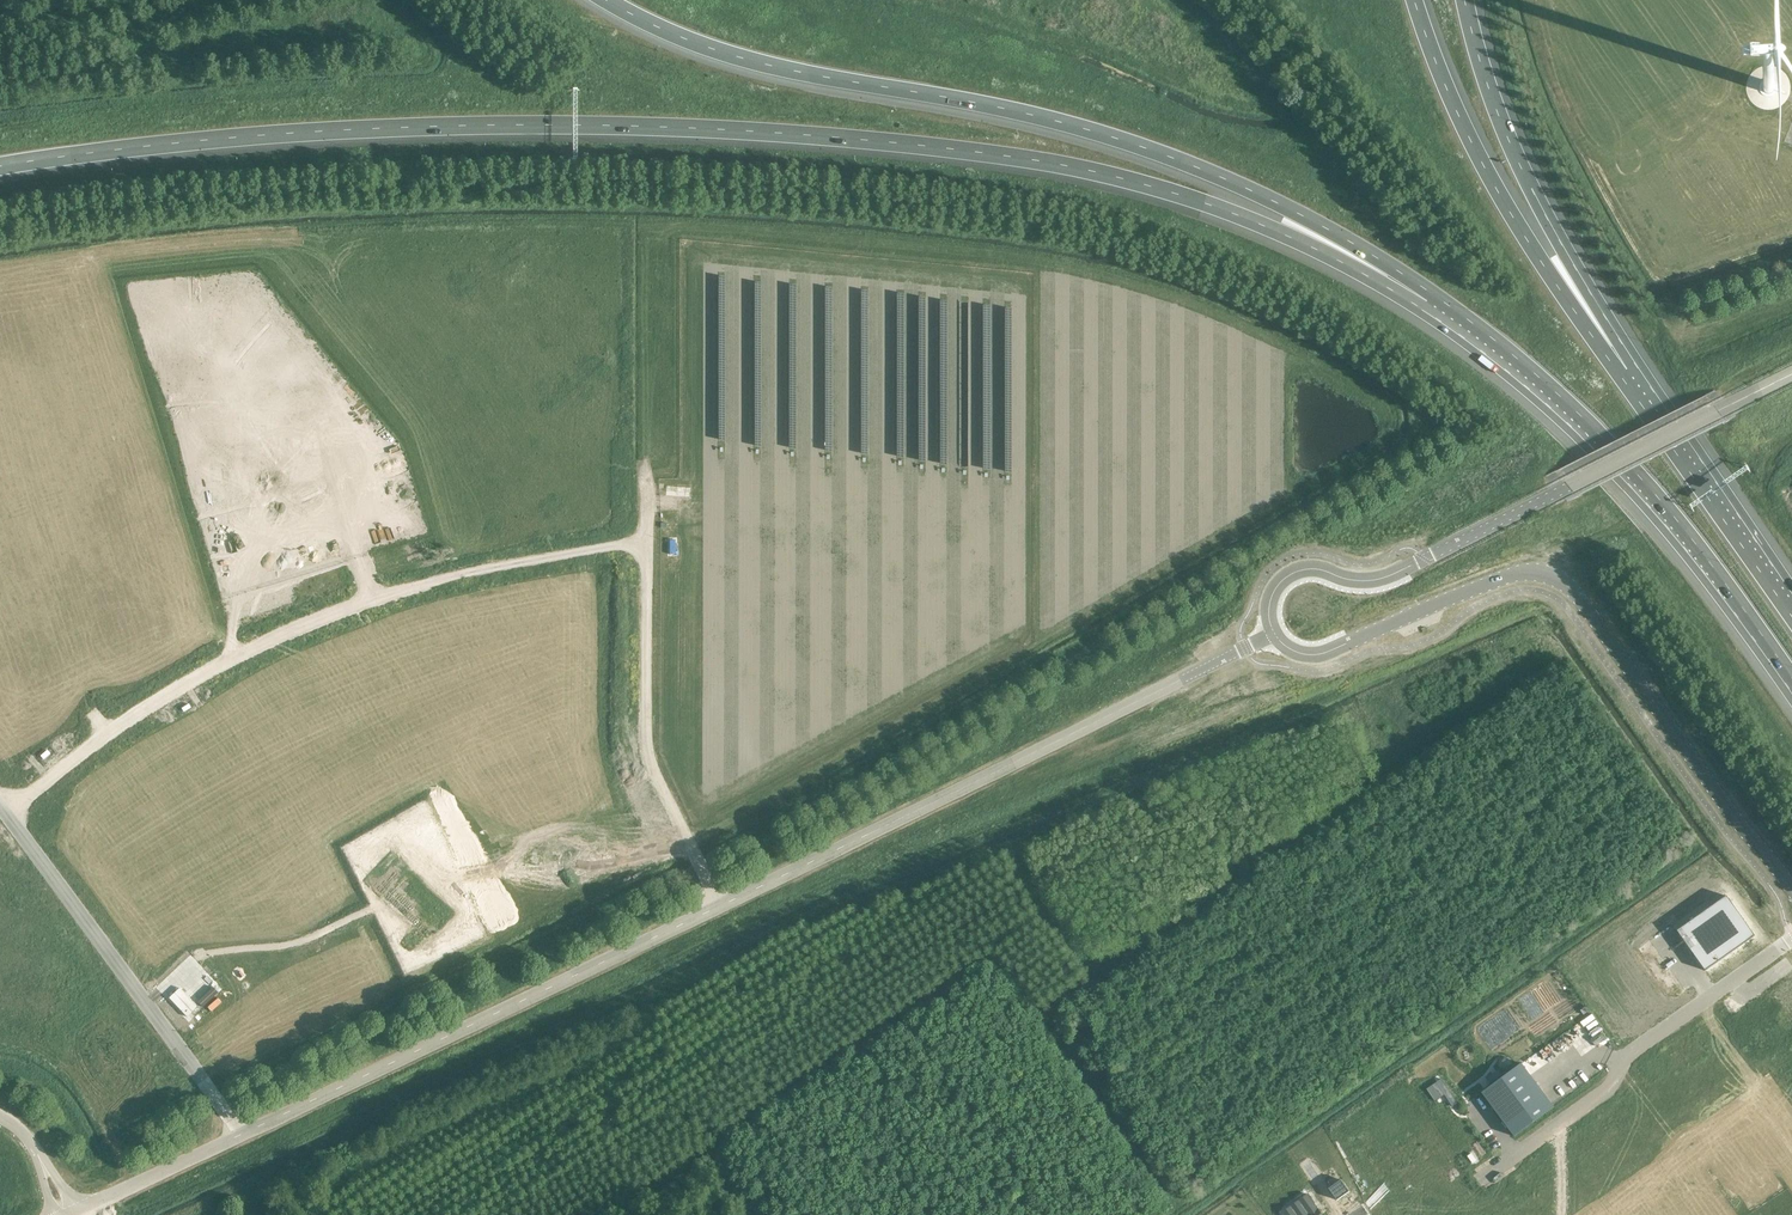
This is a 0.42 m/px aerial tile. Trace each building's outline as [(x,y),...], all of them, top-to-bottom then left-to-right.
[(1762,86),(1762,87),(1762,88),(1762,89),(1762,90),(1763,91),(1764,92),(1765,93),(1766,93),(1767,94),(1768,94),(1769,94),(1770,94),(1771,93),(1772,93),(1773,92),(1773,91),(1774,91),(1774,90),(1775,89),(1775,87),(1775,86),(1774,85),(1774,84),(1773,83),(1772,83),(1772,82),(1771,82),(1770,81),(1768,81),(1767,81),(1766,81),(1765,82),(1764,82),(1764,83),(1763,84),(1762,85),(1762,86)] [(421,511),(398,518),(401,529),(425,522),(421,511)] [(1726,896),(1677,931),(1705,971),(1755,936),(1726,896)] [(1521,1063),(1481,1091),(1513,1136),(1553,1108),(1521,1063)] [(1441,1079),(1427,1089),(1435,1101),(1444,1095),(1452,1107),(1458,1103),(1441,1079)] [(1783,1098),(1791,1111),(1791,1092),(1783,1098)] [(1341,1180),(1329,1188),(1337,1200),(1350,1191),(1341,1180)] [(1281,1212),(1283,1214),(1323,1214),(1308,1194),(1298,1200),(1303,1207),(1296,1212),(1291,1206),(1281,1212)]
